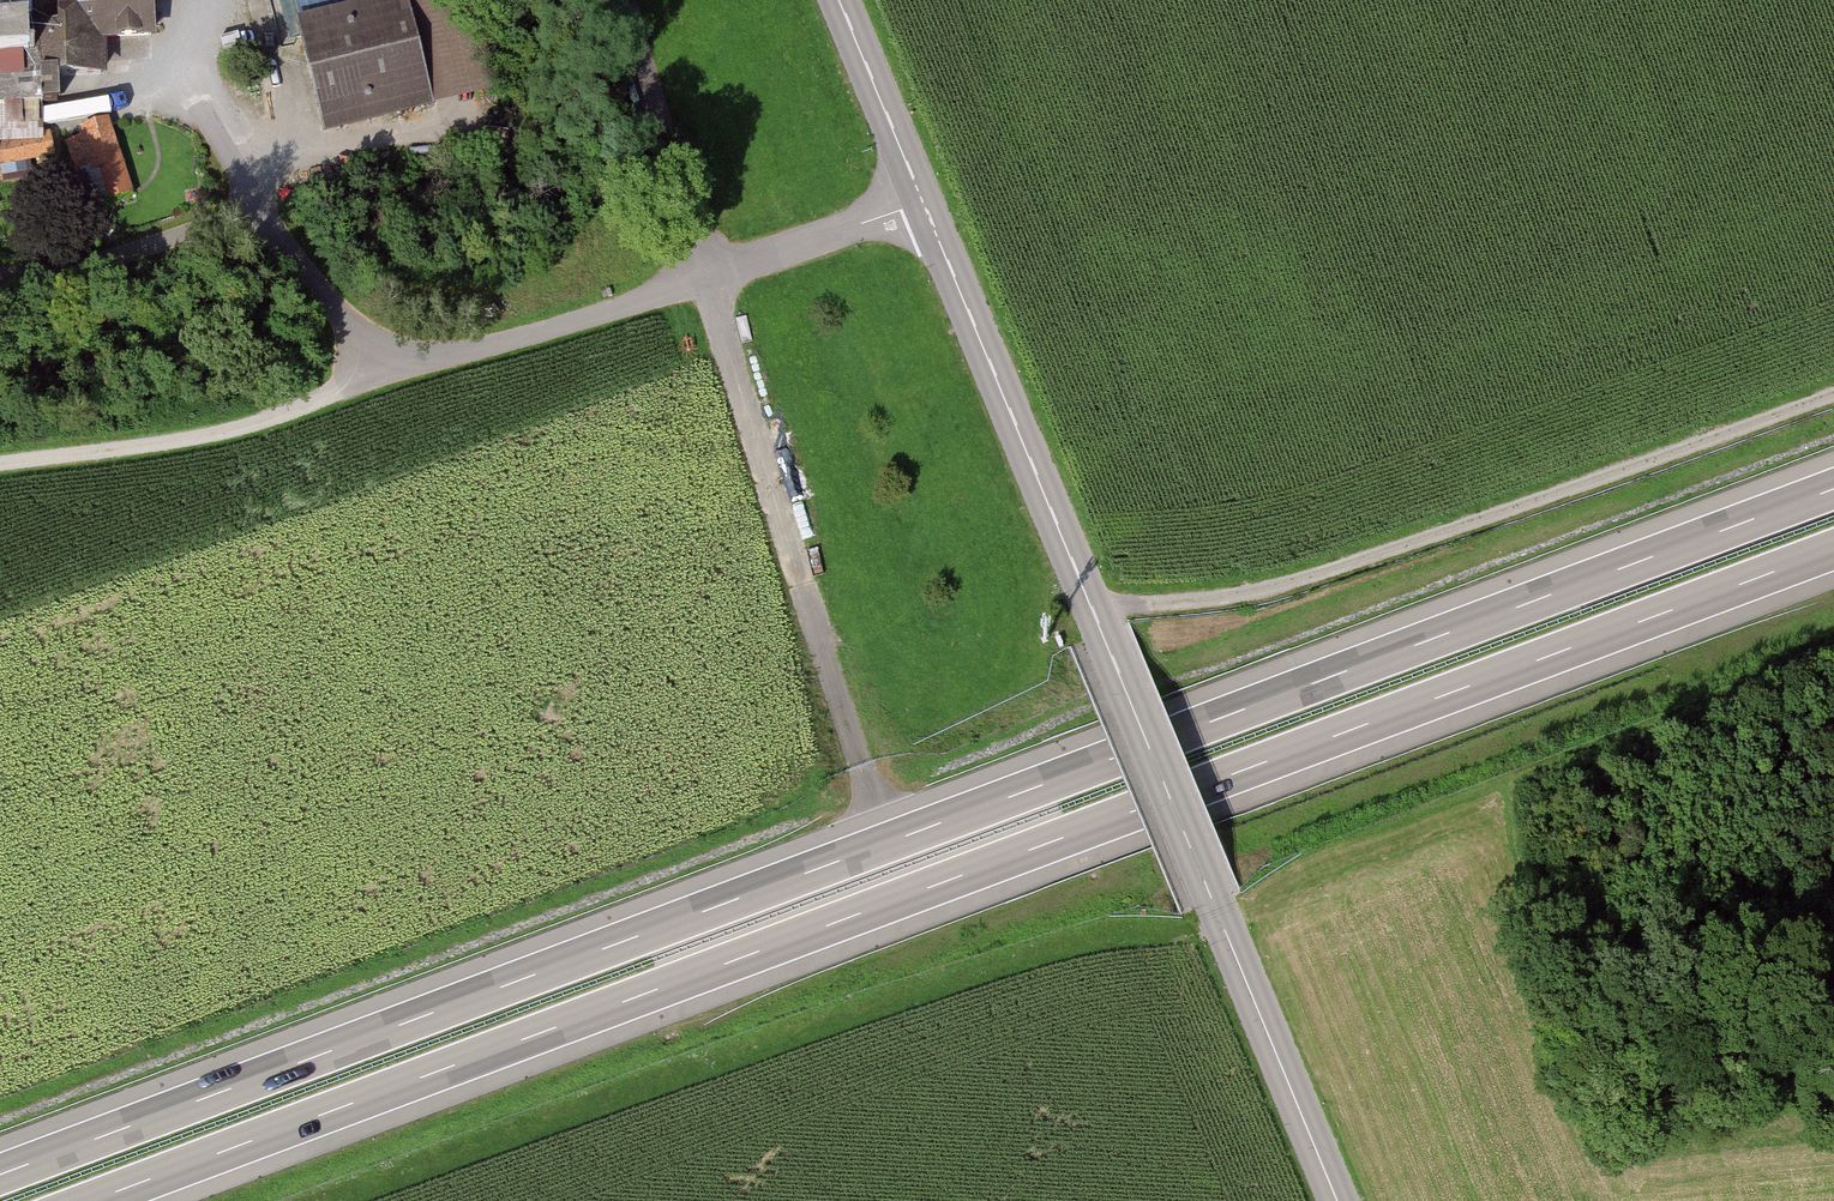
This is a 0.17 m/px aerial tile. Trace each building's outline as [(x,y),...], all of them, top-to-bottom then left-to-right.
[(0,170),(58,155),(52,132),(44,134),(44,105),(56,104),(55,76),(53,22),(31,23),(30,0),(0,0),(0,169),(0,170)] [(150,0),(52,0),(53,22),(55,76),(105,74),(104,40),(152,38),(150,0)] [(409,0),(374,0),(296,18),(324,139),(435,113),(434,106),(411,6),(409,0)] [(411,6),(434,106),(497,92),(476,0),(436,0),(411,6)] [(135,191),(111,116),(80,126),(83,134),(70,139),(91,205),(135,191)]
